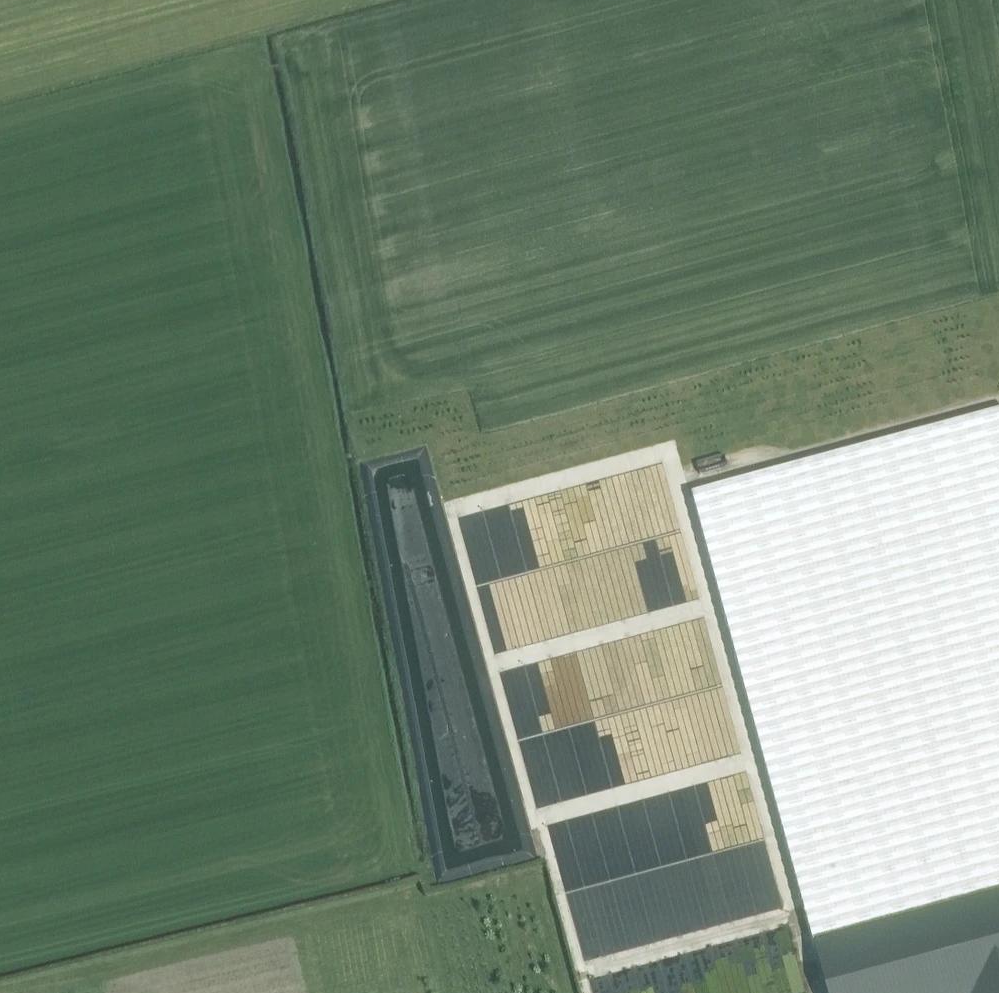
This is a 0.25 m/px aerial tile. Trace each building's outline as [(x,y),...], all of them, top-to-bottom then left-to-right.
[(694,496),(815,947),(828,992),(998,992),(998,414),(694,496)] [(640,950),(639,927),(580,928),(580,951),(640,950)]
